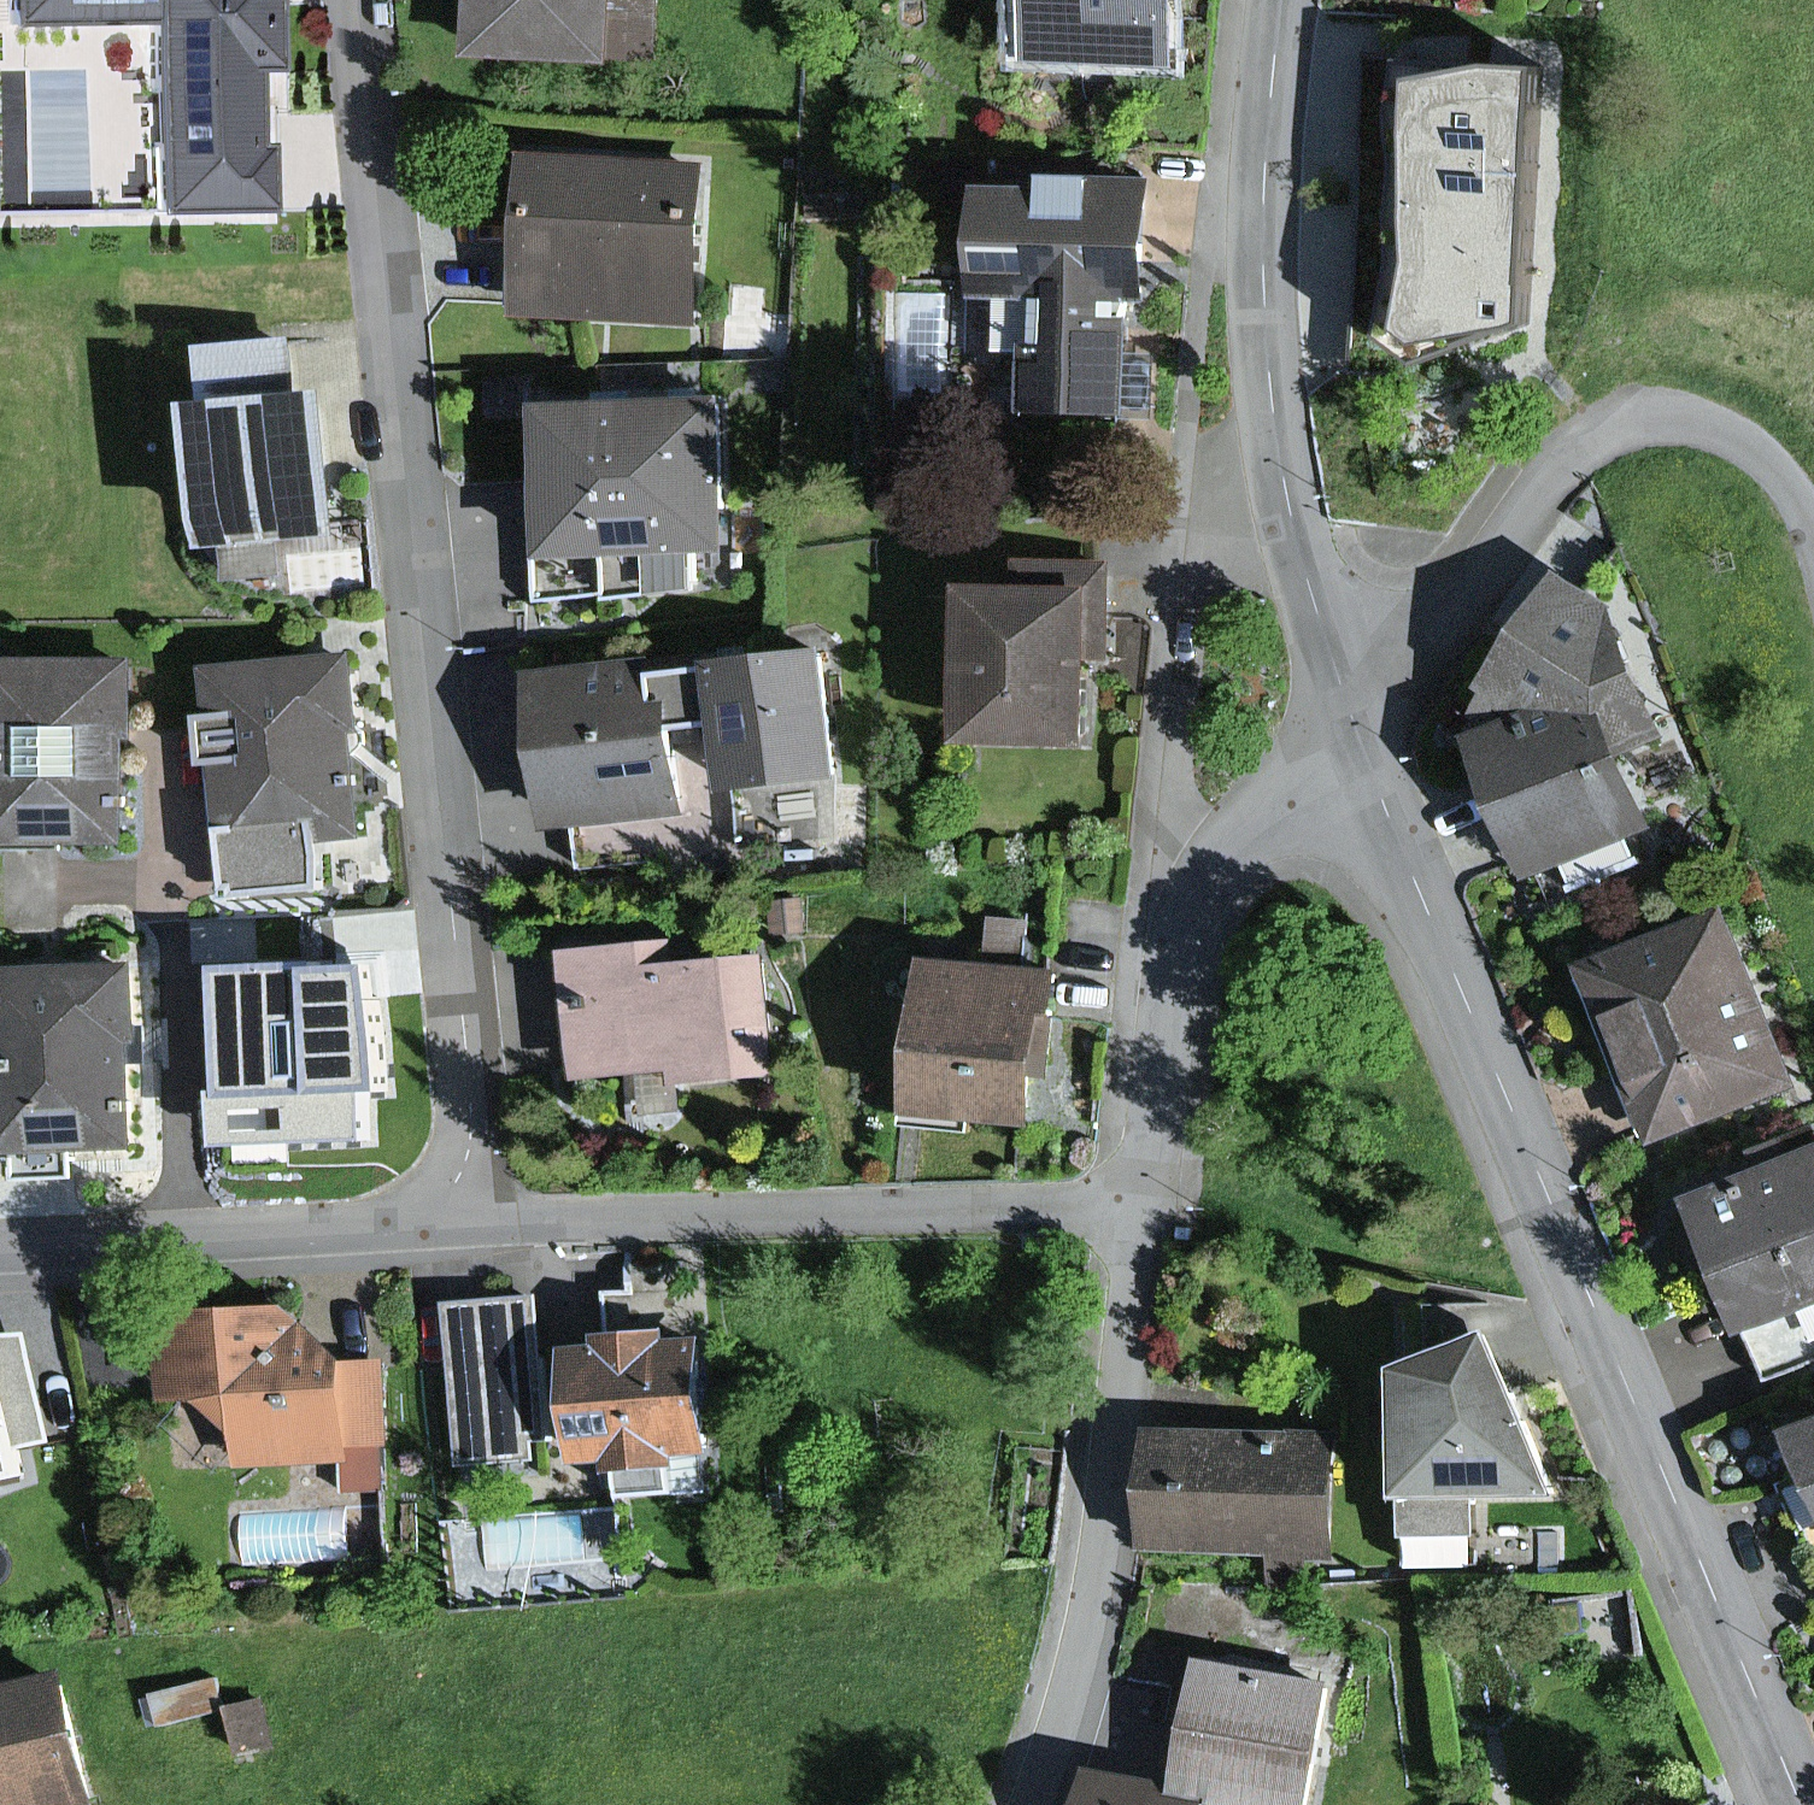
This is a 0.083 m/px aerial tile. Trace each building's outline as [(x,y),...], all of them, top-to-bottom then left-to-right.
[(276,222),(276,144),(253,144),(254,78),(282,79),(282,0),(0,0),(0,221),(276,222)] [(484,55),(642,64),(645,8),(604,5),(604,0),(488,0),(484,55)] [(1043,60),(1166,64),(1168,0),(1045,0),(1043,60)] [(1547,54),(1390,46),(1384,180),(1473,184),(1470,229),(1538,232),(1547,54)] [(697,182),(537,170),(526,317),(686,329),(697,182)] [(1148,184),(977,183),(976,280),(1044,280),(1043,400),(1128,401),(1129,282),(1148,282),(1148,184)] [(904,289),(911,381),(952,378),(944,286),(904,289)] [(281,344),(216,350),(222,410),(206,411),(220,546),(238,545),(241,572),(284,567),(280,527),(338,521),(326,400),(287,404),(281,344)] [(652,398),(662,586),(704,584),(703,552),(742,549),(734,393),(652,398)] [(652,398),(546,401),(555,558),(620,555),(622,590),(662,586),(652,398)] [(1485,712),(1508,725),(1606,686),(1631,749),(1677,728),(1633,610),(1571,568),(1485,712)] [(1034,595),(978,594),(974,732),(1085,735),(1088,641),(1105,641),(1107,573),(1034,571),(1034,595)] [(720,668),(661,676),(665,701),(683,699),(686,724),(724,719),(733,796),(857,780),(839,639),(718,654),(720,668)] [(658,654),(539,671),(562,829),(700,808),(686,724),(683,699),(665,701),(661,676),(658,654)] [(339,660),(217,671),(236,883),(358,872),(339,660)] [(123,671),(6,670),(5,834),(121,835),(123,671)] [(1508,725),(1484,735),(1540,875),(1571,862),(1582,891),(1637,869),(1623,834),(1660,820),(1631,749),(1606,686),(1508,725)] [(1717,926),(1587,979),(1649,1130),(1779,1077),(1717,926)] [(662,949),(574,959),(588,1083),(770,1063),(760,970),(665,980),(662,949)] [(366,964),(248,979),(266,1124),(384,1110),(366,964)] [(1052,983),(934,973),(930,1021),(918,1020),(908,1126),(971,1131),(972,1112),(1032,1117),(1041,1009),(1050,1010),(1052,983)] [(126,982),(12,984),(15,1152),(129,1150),(126,982)] [(1708,1210),(1771,1367),(1813,1350),(1813,1167),(1708,1210)] [(538,1300),(449,1308),(464,1461),(533,1454),(531,1435),(550,1433),(538,1300)] [(282,1314),(174,1320),(179,1402),(215,1401),(247,1436),(250,1465),(348,1462),(348,1447),(381,1442),(376,1367),(340,1372),(282,1314)] [(1570,1484),(1498,1321),(1412,1359),(1414,1529),(1487,1528),(1487,1486),(1570,1484)] [(0,1328),(0,1468),(22,1463),(12,1435),(59,1432),(35,1325),(0,1328)] [(615,1350),(576,1355),(589,1460),(630,1455),(634,1490),(679,1485),(674,1445),(713,1440),(701,1343),(668,1347),(665,1326),(613,1333),(615,1350)] [(1237,1445),(1151,1443),(1149,1553),(1274,1555),(1274,1579),(1322,1580),(1324,1446),(1237,1445)] [(309,1505),(250,1510),(254,1554),(313,1549),(309,1505)] [(1209,1669),(1187,1804),(1193,1804),(1309,1804),(1328,1688),(1209,1669)] [(0,1696),(0,1804),(76,1804),(93,1800),(61,1680),(0,1696)] [(207,1681),(156,1697),(166,1728),(217,1711),(207,1681)] [(258,1701),(232,1709),(245,1752),(271,1744),(258,1701)] [(1078,1786),(1075,1804),(1193,1804),(1187,1804),(1078,1786)]
